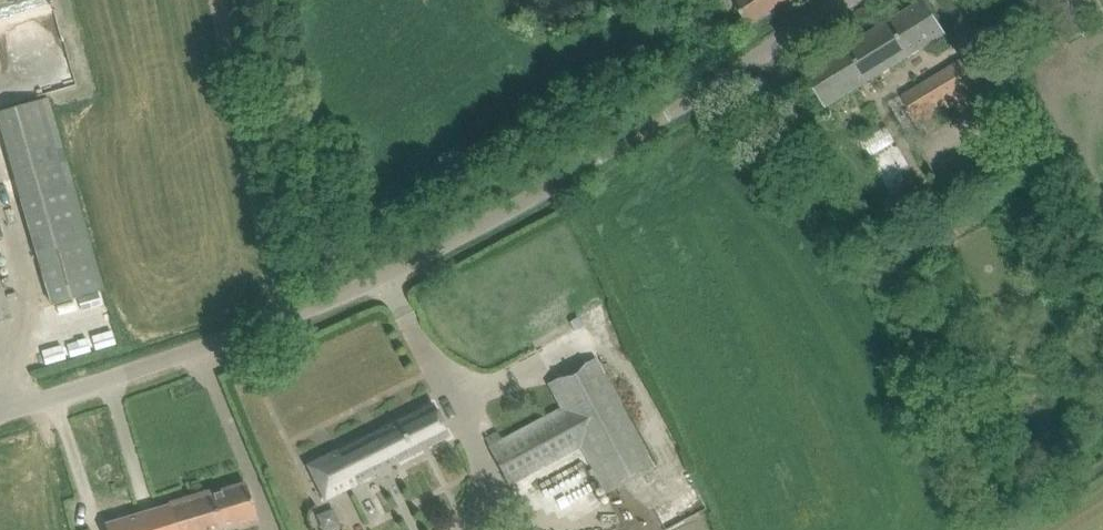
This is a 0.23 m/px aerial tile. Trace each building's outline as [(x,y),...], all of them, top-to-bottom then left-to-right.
[(748,25),(786,0),(733,0),(748,25)] [(816,92),(826,107),(946,34),(926,0),(924,0),(805,73),(816,92)] [(1069,2),(1053,10),(1068,38),(1083,30),(1069,2)] [(966,59),(902,97),(919,124),(922,122),(935,115),(982,86),(966,59)] [(46,284),(52,305),(104,290),(97,267),(47,98),(0,112),(0,126),(46,284)] [(10,317),(0,284),(0,320),(10,317)] [(561,409),(490,447),(511,486),(581,448),(606,493),(655,468),(596,359),(548,385),(561,409)] [(308,466),(325,500),(450,437),(433,403),(308,466)] [(107,526),(108,529),(218,529),(256,518),(252,505),(246,484),(210,495),(210,493),(169,505),(170,507),(126,520),(107,526)] [(340,523),(332,507),(317,515),(325,529),(340,523)]
